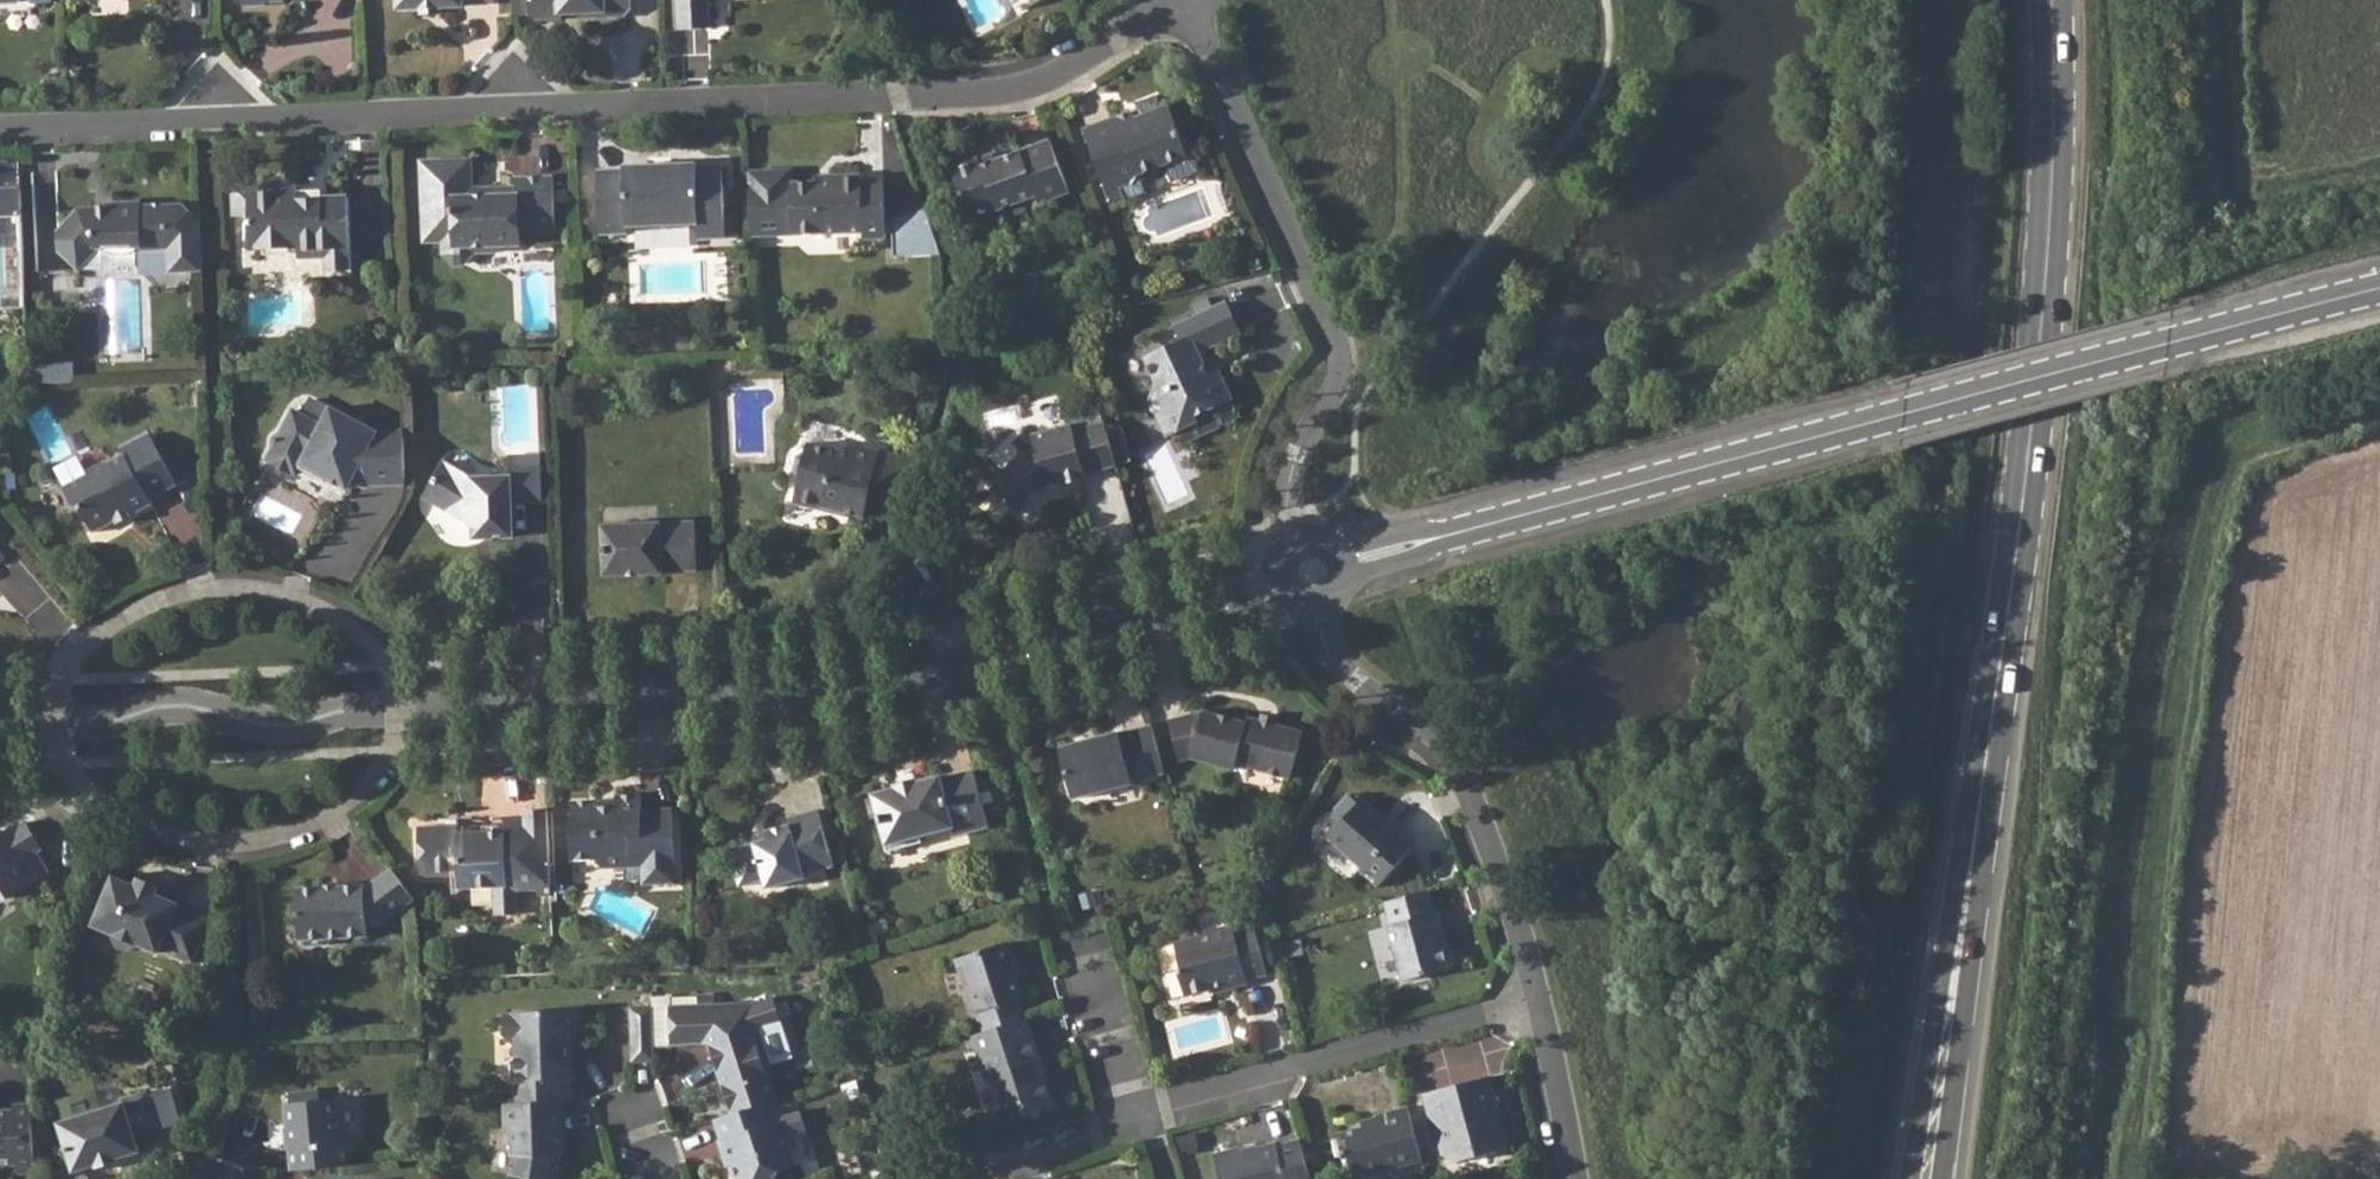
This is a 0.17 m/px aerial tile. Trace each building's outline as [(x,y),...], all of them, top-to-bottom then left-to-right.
[(397,9),(461,7),(461,4),(492,2),(492,0),(397,0),(397,9)] [(561,17),(560,13),(579,13),(579,18),(624,16),(631,10),(631,0),(527,0),(528,13),(535,20),(553,19),(561,17)] [(706,0),(676,0),(677,27),(707,26),(706,0)] [(1117,114),(1083,126),(1112,200),(1127,194),(1123,182),(1134,178),(1139,167),(1186,149),(1168,101),(1119,120),(1117,114)] [(979,152),(949,163),(969,218),(1035,194),(1038,203),(1068,193),(1047,139),(983,162),(979,152)] [(471,196),(471,188),(469,159),(422,161),(425,238),(442,237),(443,252),(453,261),(462,261),(471,252),(471,244),(485,245),(491,249),(504,248),(504,242),(519,242),(518,231),(554,229),(551,174),(514,177),(514,186),(489,188),(489,195),(471,196)] [(622,168),(596,169),(597,232),(625,231),(625,224),(697,222),(697,237),(723,237),(720,165),(695,165),(695,162),(622,165),(622,168)] [(751,233),(863,230),(864,236),(884,236),(882,178),(861,179),(861,172),(840,173),(840,180),(791,181),(791,167),(748,168),(751,233)] [(296,200),(296,190),(296,184),(233,187),(235,216),(250,215),(252,247),(298,246),(298,255),(321,254),(349,253),(346,198),(320,199),(296,200)] [(19,217),(18,190),(0,191),(0,218),(19,217)] [(93,214),(88,207),(75,207),(54,231),(55,250),(76,270),(98,247),(137,245),(138,248),(168,247),(177,251),(178,270),(199,268),(196,218),(180,203),(136,205),(136,199),(112,200),(112,206),(113,212),(93,214)] [(940,252),(925,206),(891,217),(893,254),(940,252)] [(1182,337),(1145,354),(1157,378),(1147,403),(1157,407),(1169,430),(1182,425),(1188,436),(1230,417),(1236,405),(1231,395),(1233,394),(1220,364),(1211,368),(1205,357),(1209,355),(1206,349),(1209,344),(1241,328),(1227,298),(1175,322),(1182,337)] [(298,465),(299,465),(308,445),(314,443),(329,451),(331,457),(323,474),(346,486),(352,476),(365,475),(365,482),(404,481),(402,429),(376,430),(329,405),(321,420),(293,406),(280,429),(276,432),(273,436),(271,439),(271,445),(269,449),(273,459),(288,467),(298,465)] [(1116,462),(1104,417),(1072,427),(1069,419),(1038,428),(1031,438),(1032,445),(1020,449),(989,480),(1018,509),(1039,488),(1047,487),(1046,481),(1059,477),(1061,483),(1085,476),(1084,470),(1116,462)] [(83,473),(62,485),(72,503),(79,504),(94,529),(114,519),(117,512),(125,508),(128,512),(150,501),(147,496),(174,480),(146,430),(118,446),(121,452),(109,459),(102,457),(87,466),(83,473)] [(865,507),(903,517),(916,458),(850,441),(843,446),(804,437),(801,451),(791,456),(788,472),(795,482),(791,501),(862,519),(865,507)] [(473,527),(473,535),(490,534),(491,540),(513,539),(512,504),(541,503),(540,464),(509,465),(508,478),(471,479),(443,461),(422,495),(473,527)] [(697,520),(603,524),(605,576),(630,576),(630,571),(640,571),(641,575),(665,574),(665,570),(698,569),(697,520)] [(945,559),(936,568),(950,583),(958,574),(945,559)] [(1199,711),(1169,720),(1180,759),(1190,757),(1230,771),(1232,766),(1283,783),(1298,737),(1246,720),(1244,726),(1199,711)] [(1164,773),(1152,725),(1119,734),(1117,732),(1059,748),(1072,799),(1131,784),(1130,781),(1164,773)] [(897,790),(874,797),(890,854),(924,845),(923,838),(955,829),(957,838),(989,829),(975,772),(942,781),(941,778),(919,784),(918,780),(895,786),(897,790)] [(1347,792),(1327,816),(1338,825),(1329,837),(1361,865),(1356,870),(1375,886),(1412,844),(1393,828),(1391,829),(1359,800),(1357,802),(1347,792)] [(598,807),(598,801),(573,802),(574,813),(570,812),(571,860),(595,860),(595,862),(602,868),(625,867),(633,859),(633,855),(642,855),(642,867),(643,884),(675,883),(673,809),(643,810),(642,795),(617,796),(617,800),(617,807),(598,807)] [(517,887),(538,886),(551,886),(547,808),(526,809),(526,815),(504,816),(505,830),(458,830),(459,824),(419,825),(420,874),(459,874),(460,887),(494,886),(495,912),(517,911),(517,887)] [(768,841),(730,852),(740,887),(765,880),(769,890),(805,880),(805,876),(835,868),(819,812),(788,820),(790,827),(766,834),(768,841)] [(8,898),(31,884),(27,876),(36,870),(28,857),(35,853),(39,850),(23,823),(0,837),(0,884),(8,898)] [(413,902),(391,870),(366,888),(366,885),(337,886),(337,891),(323,892),(323,887),(296,888),(298,941),(303,947),(322,947),(332,939),(365,938),(364,927),(379,927),(413,902)] [(151,895),(134,888),(110,878),(89,927),(110,936),(108,938),(112,951),(123,956),(134,950),(136,946),(157,956),(158,952),(177,959),(179,955),(193,962),(209,923),(174,908),(176,905),(151,895)] [(1426,890),(1384,902),(1390,925),(1386,927),(1401,981),(1424,975),(1424,970),(1444,965),(1439,946),(1436,935),(1442,932),(1437,913),(1433,914),(1426,890)] [(1199,938),(1174,944),(1181,970),(1178,970),(1185,996),(1226,985),(1227,989),(1248,984),(1247,980),(1267,974),(1254,926),(1234,932),(1233,929),(1224,931),(1218,927),(1202,931),(1199,938)] [(975,1013),(981,1032),(1023,1019),(1017,1000),(1023,998),(1013,965),(1017,964),(1010,941),(954,958),(971,1014),(975,1013)] [(709,1043),(712,1052),(720,1051),(723,1060),(715,1062),(731,1113),(768,1102),(772,1101),(774,1097),(766,1073),(772,1064),(765,1047),(755,1041),(752,1030),(761,1025),(753,1002),(720,1011),(718,1003),(670,1005),(671,1042),(709,1043)] [(633,1060),(653,1060),(651,1007),(630,1008),(633,1060)] [(516,1087),(516,1101),(562,1100),(571,1100),(570,1061),(567,1059),(564,1056),(564,1047),(570,1047),(576,1047),(575,1012),(509,1014),(499,1022),(499,1034),(509,1044),(515,1044),(515,1056),(509,1062),(509,1080),(516,1087)] [(981,1032),(971,1035),(974,1046),(985,1079),(991,1078),(999,1104),(1017,1098),(1021,1112),(1050,1104),(1040,1072),(1037,1073),(1032,1057),(1037,1055),(1025,1017),(1023,1019),(981,1032)] [(1490,1074),(1422,1093),(1429,1122),(1433,1121),(1442,1154),(1453,1161),(1468,1156),(1466,1149),(1488,1143),(1498,1148),(1505,1134),(1499,1110),(1496,1111),(1494,1103),(1497,1103),(1490,1074)] [(284,1103),(289,1169),(342,1165),(340,1142),(334,1142),(330,1099),(315,1100),(313,1090),(286,1092),(287,1103),(284,1103)] [(118,1105),(54,1124),(70,1172),(92,1165),(94,1169),(113,1163),(112,1160),(136,1153),(134,1146),(159,1139),(145,1093),(118,1102),(118,1105)] [(503,1102),(504,1128),(514,1127),(514,1151),(509,1169),(525,1174),(529,1178),(562,1178),(566,1167),(559,1165),(560,1159),(560,1151),(564,1150),(562,1100),(516,1101),(503,1102)] [(715,1119),(721,1137),(717,1138),(727,1167),(735,1163),(741,1178),(774,1178),(777,1171),(796,1165),(786,1135),(779,1137),(770,1110),(768,1102),(731,1113),(715,1119)] [(1421,1157),(1407,1104),(1377,1112),(1378,1121),(1335,1133),(1340,1151),(1347,1152),(1353,1174),(1421,1157)] [(14,1164),(14,1175),(33,1175),(31,1106),(12,1107),(12,1113),(0,1113),(0,1164),(14,1164)] [(1300,1138),(1277,1143),(1276,1141),(1242,1149),(1241,1146),(1214,1152),(1222,1178),(1311,1178),(1300,1138)]
